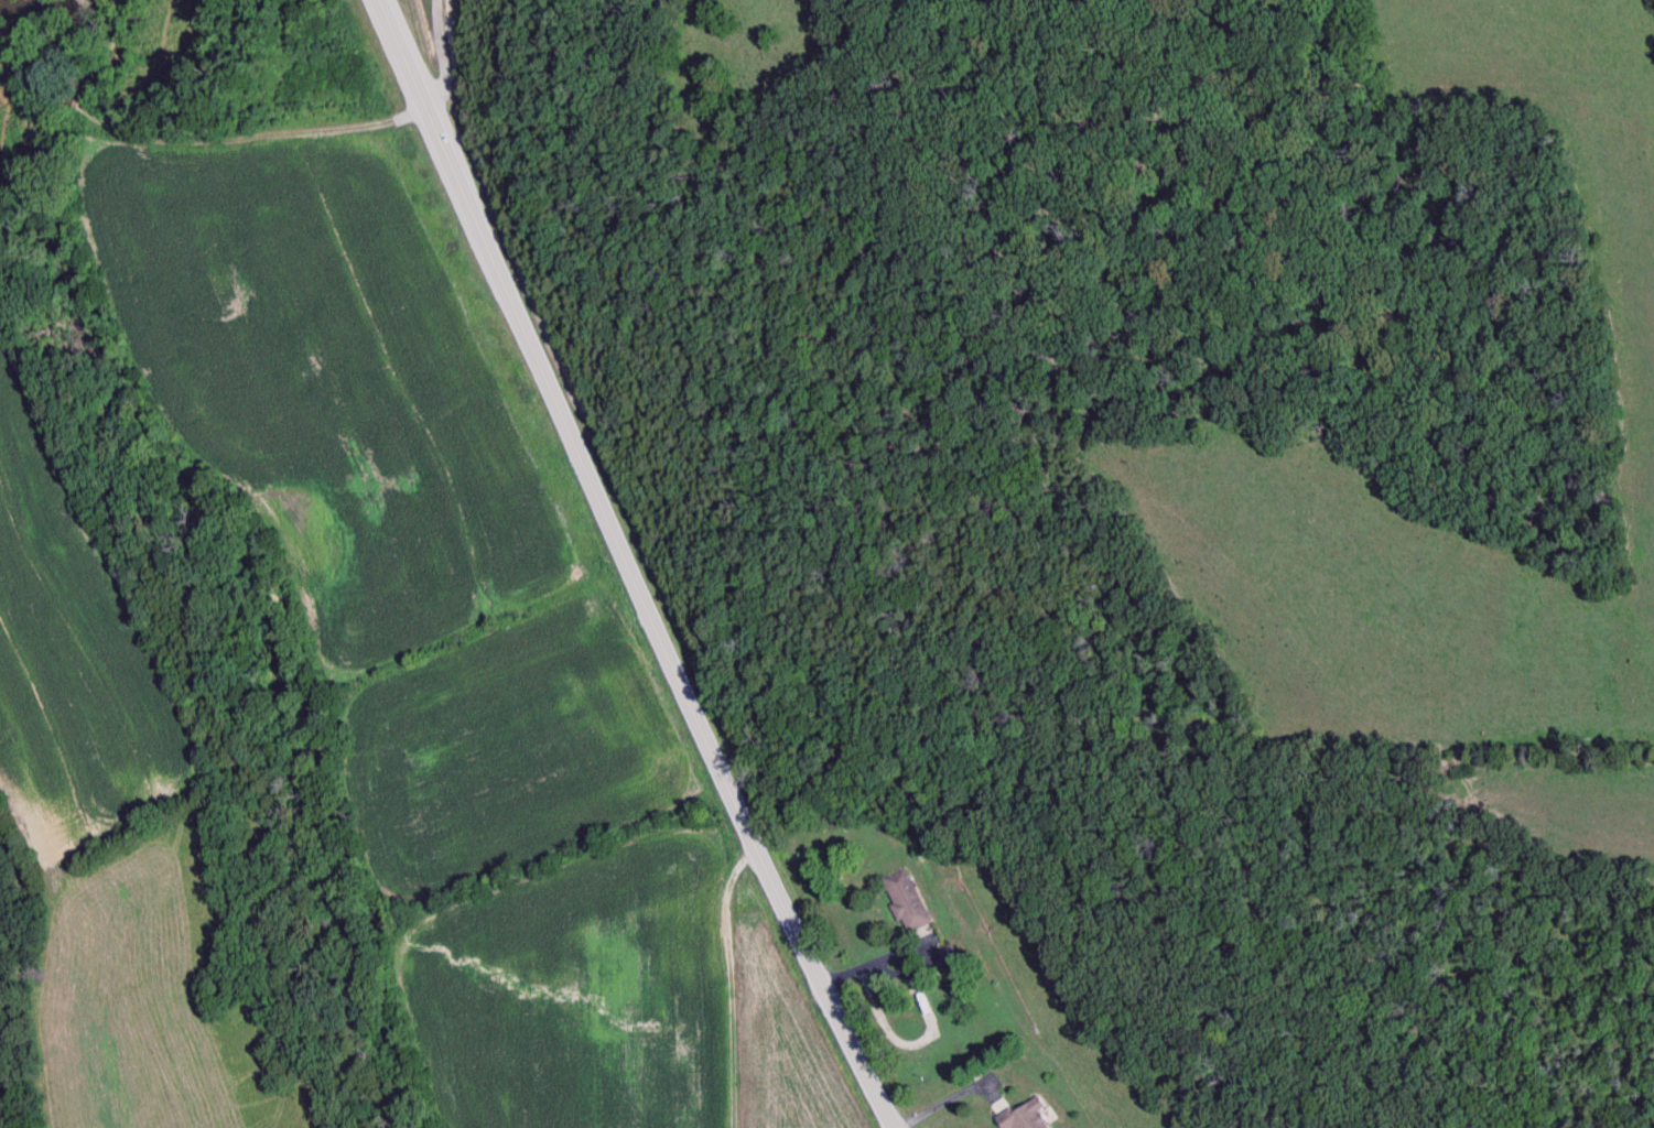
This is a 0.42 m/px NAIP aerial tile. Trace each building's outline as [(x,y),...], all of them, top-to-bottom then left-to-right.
[(881,881),(904,935),(928,925),(906,871),(881,881)] [(1034,1099),(1000,1120),(1004,1127),(1052,1127),(1034,1099)]
